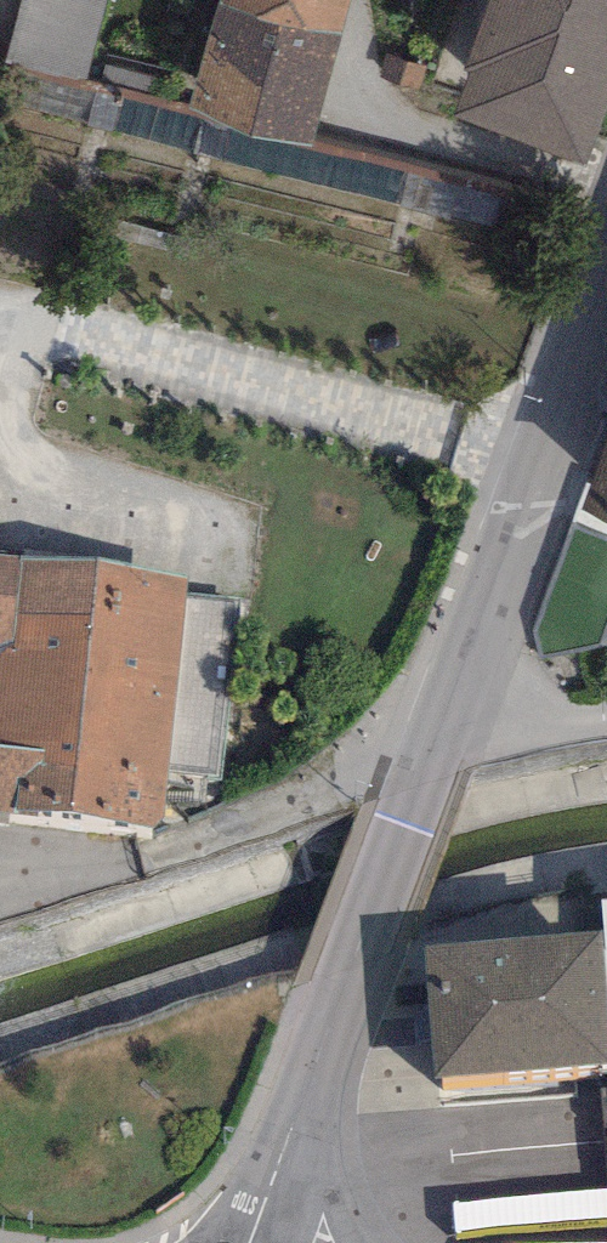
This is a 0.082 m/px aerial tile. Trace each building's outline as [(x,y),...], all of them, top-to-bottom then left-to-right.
[(108,0),(20,0),(4,60),(86,82),(108,0)] [(189,115),(312,147),(351,0),(219,0),(189,115)] [(455,118),(585,165),(606,105),(606,0),(491,0),(465,71),(471,73),(455,118)] [(606,521),(606,443),(581,512),(606,521)] [(190,576),(0,557),(0,810),(163,826),(168,773),(224,779),(242,602),(188,596),(190,576)] [(425,945),(435,1078),(606,1065),(606,1006),(601,932),(425,945)]
